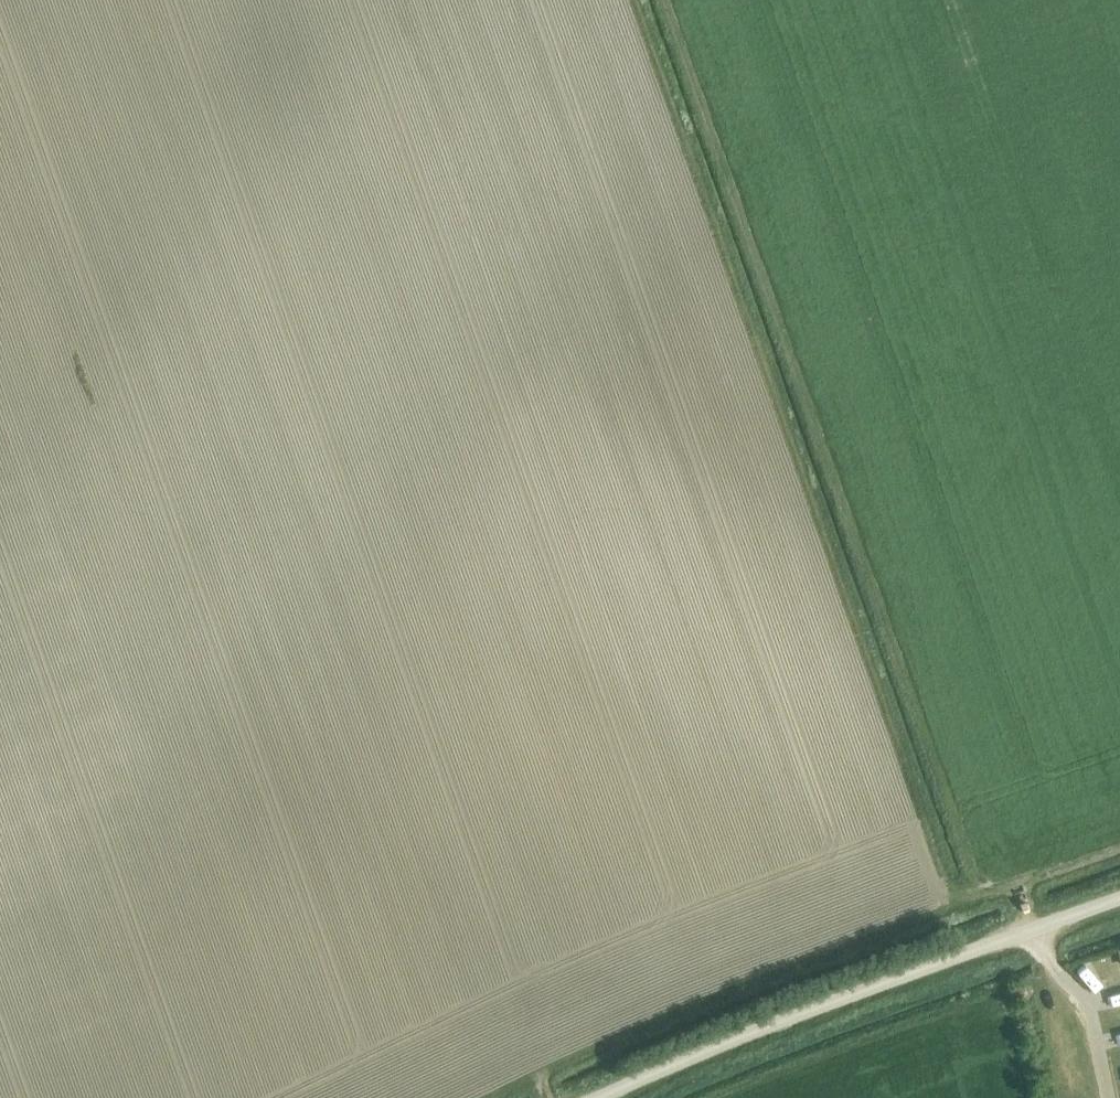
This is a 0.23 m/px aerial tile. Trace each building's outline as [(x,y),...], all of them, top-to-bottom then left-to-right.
[(1100,973),(1112,967),(1103,949),(1090,955),(1100,973)] [(1062,989),(1062,1010),(1074,1010),(1073,989),(1062,989)]
